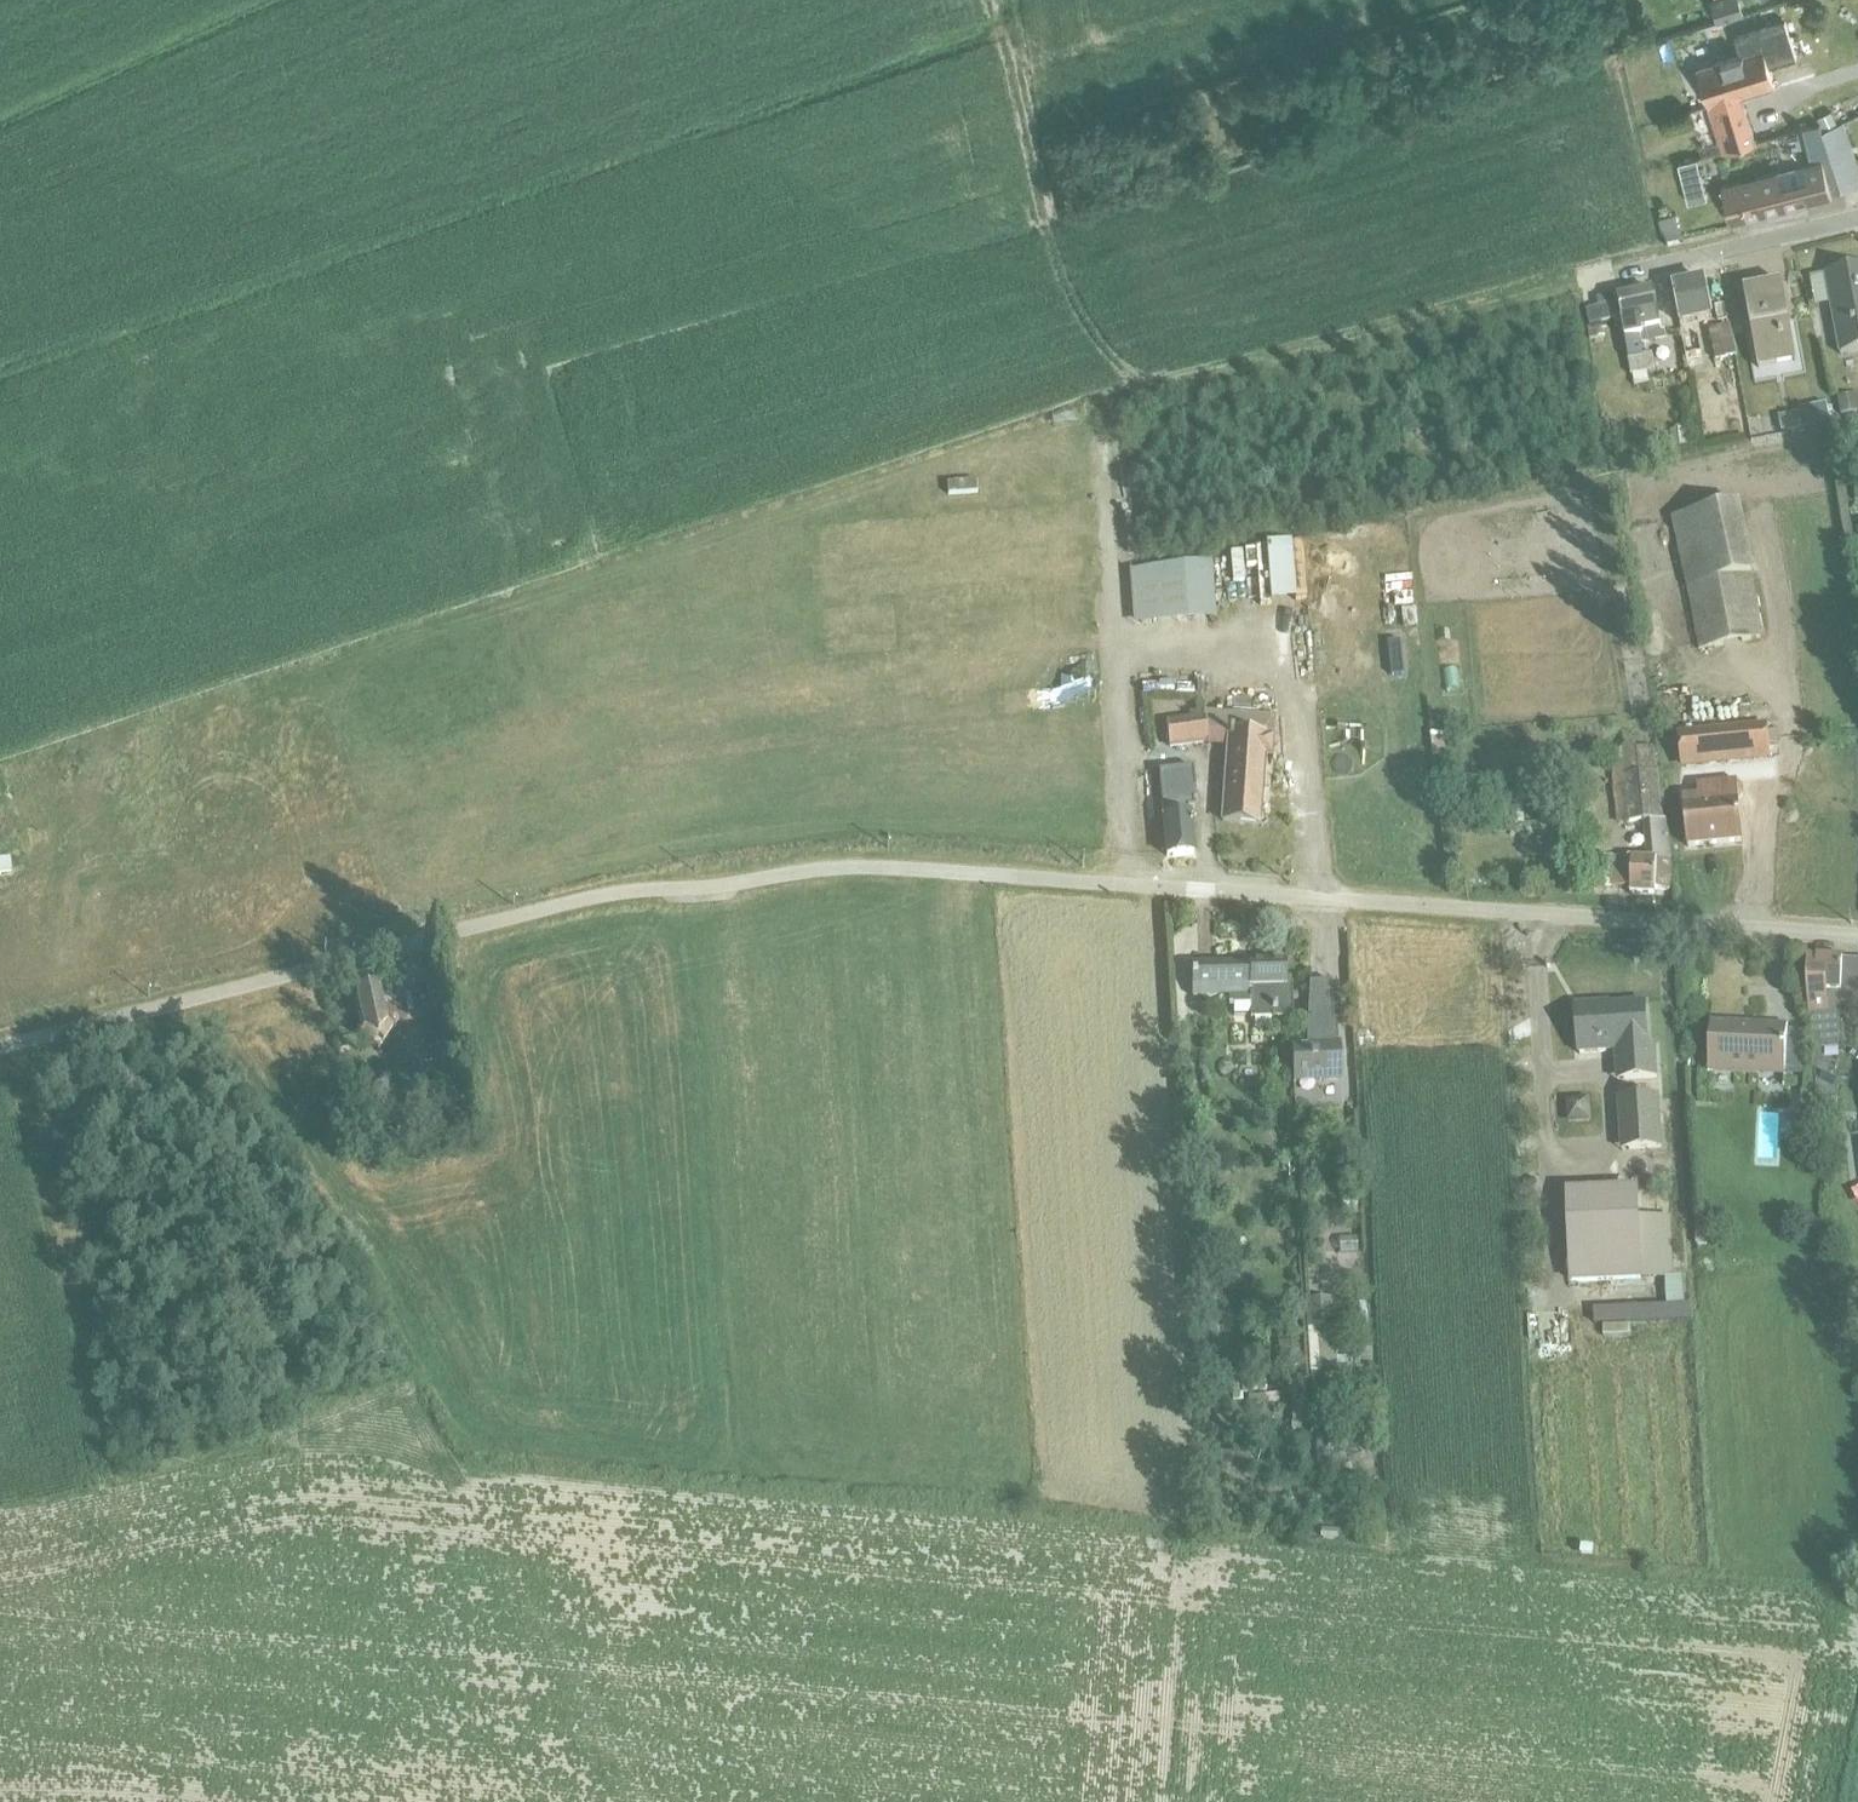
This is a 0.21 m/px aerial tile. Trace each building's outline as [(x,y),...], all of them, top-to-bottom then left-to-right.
[(1711,4),(1717,23),(1744,14),(1740,0),(1722,0),(1711,4)] [(1736,23),(1712,32),(1719,52),(1732,48),(1734,54),(1784,37),(1774,7),(1735,21),(1736,23)] [(1764,49),(1686,74),(1697,110),(1698,110),(1742,96),(1776,86),(1764,49)] [(1742,96),(1698,110),(1706,136),(1717,132),(1724,154),(1757,143),(1742,96)] [(1825,132),(1831,152),(1833,158),(1842,190),(1842,191),(1857,187),(1857,164),(1845,122),(1825,132)] [(1822,124),(1803,130),(1810,157),(1831,152),(1825,132),(1822,124)] [(1698,158),(1679,163),(1688,202),(1707,198),(1698,158)] [(1833,158),(1824,160),(1832,193),(1842,190),(1833,158)] [(1824,160),(1723,186),(1733,224),(1834,197),(1832,193),(1824,160)] [(1672,242),(1688,239),(1682,209),(1665,213),(1672,242)] [(1826,275),(1832,305),(1842,355),(1857,352),(1857,269),(1826,275)] [(1826,275),(1810,278),(1816,308),(1832,305),(1826,275)] [(1705,281),(1673,288),(1684,338),(1683,338),(1688,369),(1705,365),(1699,335),(1709,333),(1716,362),(1737,357),(1731,326),(1711,330),(1710,321),(1713,320),(1705,281)] [(1746,290),(1744,290),(1758,370),(1797,363),(1783,283),(1781,283),(1781,285),(1747,292),(1746,290)] [(1655,292),(1619,300),(1636,377),(1655,373),(1652,356),(1644,357),(1641,344),(1667,339),(1665,332),(1663,332),(1656,298),(1655,292)] [(1838,398),(1840,415),(1857,412),(1857,395),(1838,398)] [(1801,413),(1779,417),(1782,431),(1830,422),(1827,404),(1800,409),(1801,413)] [(1741,505),(1671,519),(1699,650),(1765,636),(1752,577),(1757,576),(1741,505)] [(1291,542),(1266,543),(1270,600),(1295,599),(1291,542)] [(1211,560),(1130,569),(1135,623),(1216,617),(1211,560)] [(1413,595),(1401,596),(1404,628),(1418,627),(1416,609),(1415,609),(1413,595)] [(1036,687),(1066,688),(1067,673),(1037,671),(1036,687)] [(1743,691),(1691,697),(1694,729),(1747,722),(1743,691)] [(1204,718),(1165,723),(1169,750),(1207,746),(1229,747),(1231,715),(1203,713),(1204,718)] [(1229,747),(1223,822),(1261,825),(1266,760),(1274,761),(1276,718),(1231,715),(1229,747)] [(1766,723),(1678,731),(1680,752),(1681,765),(1682,768),(1770,759),(1766,723)] [(1604,883),(1579,883),(1579,891),(1604,892),(1604,885),(1631,887),(1631,893),(1655,894),(1655,889),(1670,889),(1673,859),(1668,820),(1665,820),(1656,747),(1637,748),(1636,741),(1629,741),(1619,751),(1620,763),(1611,763),(1616,822),(1644,821),(1647,857),(1633,856),(1633,859),(1606,856),(1604,883)] [(1699,796),(1684,797),(1689,846),(1744,841),(1740,801),(1744,796),(1743,786),(1738,781),(1697,784),(1699,796)] [(1187,784),(1161,787),(1167,856),(1194,854),(1187,784)] [(1520,797),(1498,797),(1498,808),(1505,809),(1505,825),(1524,824),(1524,822),(1541,822),(1541,805),(1524,805),(1524,804),(1520,804),(1520,797)] [(1843,958),(1808,957),(1810,1016),(1813,1049),(1818,1089),(1823,1090),(1824,1100),(1826,1100),(1827,1106),(1837,1105),(1838,1077),(1831,1077),(1830,1063),(1823,1063),(1823,1049),(1839,1048),(1841,1000),(1841,999),(1843,958)] [(1841,1000),(1857,1001),(1857,958),(1843,958),(1841,999),(1841,1000)] [(1222,963),(1192,964),(1193,998),(1229,997),(1229,1010),(1234,1010),(1234,1016),(1251,1016),(1251,1019),(1255,1019),(1255,1023),(1273,1023),(1273,1022),(1290,1021),(1290,1018),(1294,1018),(1292,984),(1287,985),(1286,963),(1222,965),(1222,963)] [(375,975),(353,980),(365,1034),(360,1041),(374,1050),(378,1043),(385,1047),(394,1033),(387,1029),(375,975)] [(1307,1045),(1292,1045),(1293,1083),(1341,1081),(1339,1041),(1336,1042),(1335,1020),(1332,1020),(1331,981),(1311,982),(1308,1022),(1307,1036),(1307,1045)] [(1599,1002),(1576,1004),(1579,1053),(1615,1050),(1617,1080),(1658,1077),(1656,1043),(1648,1043),(1645,1002),(1599,1005),(1599,1002)] [(1712,1023),(1710,1072),(1784,1076),(1786,1027),(1712,1023)] [(1659,1095),(1618,1097),(1622,1151),(1662,1147),(1659,1095)] [(1590,1097),(1566,1099),(1567,1121),(1591,1120),(1590,1097)] [(1639,1188),(1568,1191),(1570,1282),(1675,1279),(1672,1214),(1640,1216),(1639,1188)] [(1364,1253),(1344,1254),(1344,1284),(1365,1284),(1364,1253)] [(1334,1298),(1306,1299),(1313,1412),(1315,1412),(1316,1420),(1332,1419),(1329,1374),(1339,1373),(1338,1369),(1353,1368),(1352,1355),(1338,1355),(1334,1298)] [(1691,1305),(1595,1308),(1596,1323),(1691,1319),(1691,1305)] [(1299,1341),(1279,1342),(1280,1367),(1300,1366),(1299,1341)] [(1305,1385),(1291,1385),(1293,1430),(1307,1429),(1305,1385)] [(1331,1435),(1317,1436),(1318,1464),(1333,1464),(1331,1435)] [(1366,1441),(1338,1442),(1338,1455),(1367,1453),(1366,1441)]
